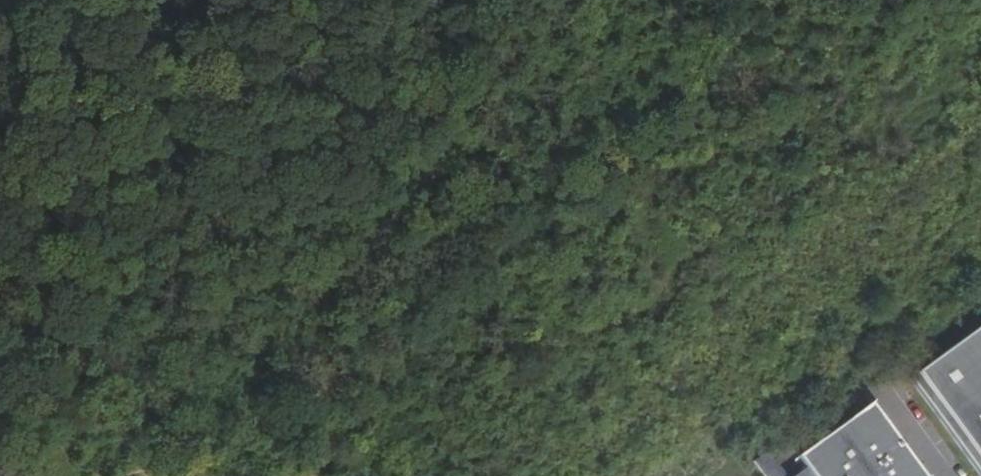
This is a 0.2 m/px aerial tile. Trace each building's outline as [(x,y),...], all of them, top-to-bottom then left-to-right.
[(917,378),(980,466),(980,332),(917,378)] [(917,378),(909,384),(976,475),(980,475),(980,466),(917,378)] [(872,411),(804,461),(808,466),(793,475),(920,475),(872,411)] [(768,475),(787,475),(781,467),(768,475)]
